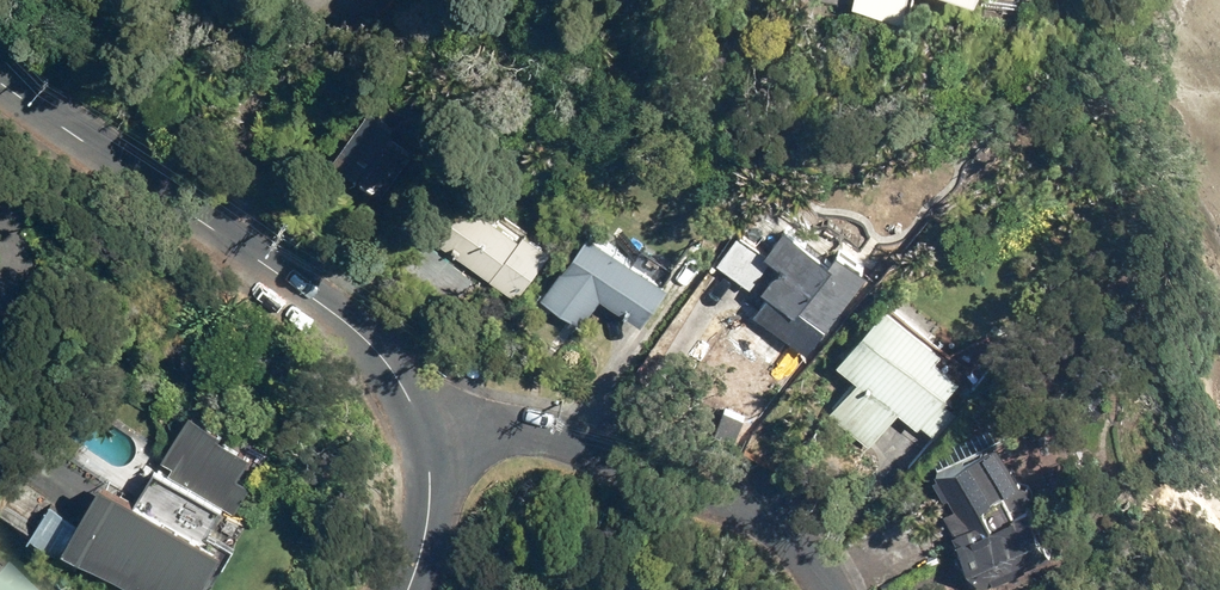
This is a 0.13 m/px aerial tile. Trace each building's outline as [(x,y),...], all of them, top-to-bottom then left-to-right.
[(863,3),(919,19),(923,0),(863,0),(863,3)] [(341,163),(389,197),(415,159),(407,154),(418,138),(403,128),(405,126),(379,108),(341,163)] [(438,236),(524,298),(561,248),(535,229),(529,236),(468,192),(438,236)] [(758,317),(813,356),(876,266),(848,247),(840,259),(764,205),(721,266),(756,291),(778,258),(789,266),(771,290),(775,293),(758,317)] [(553,299),(591,324),(611,295),(652,323),(679,285),(601,231),(553,299)] [(828,400),(878,445),(909,412),(928,429),(930,425),(943,437),(965,412),(951,399),(970,379),(946,357),(953,349),(910,309),(828,400)] [(175,474),(242,511),(257,485),(245,479),(260,453),(230,436),(234,430),(198,410),(168,461),(180,467),(175,474)] [(937,475),(989,586),(1059,553),(1038,507),(1040,500),(1035,489),(1029,486),(1007,442),(937,475)] [(169,589),(208,589),(232,550),(114,480),(88,524),(56,505),(37,535),(75,557),(85,541),(169,589)] [(5,571),(0,577),(0,589),(27,589),(5,571)]
